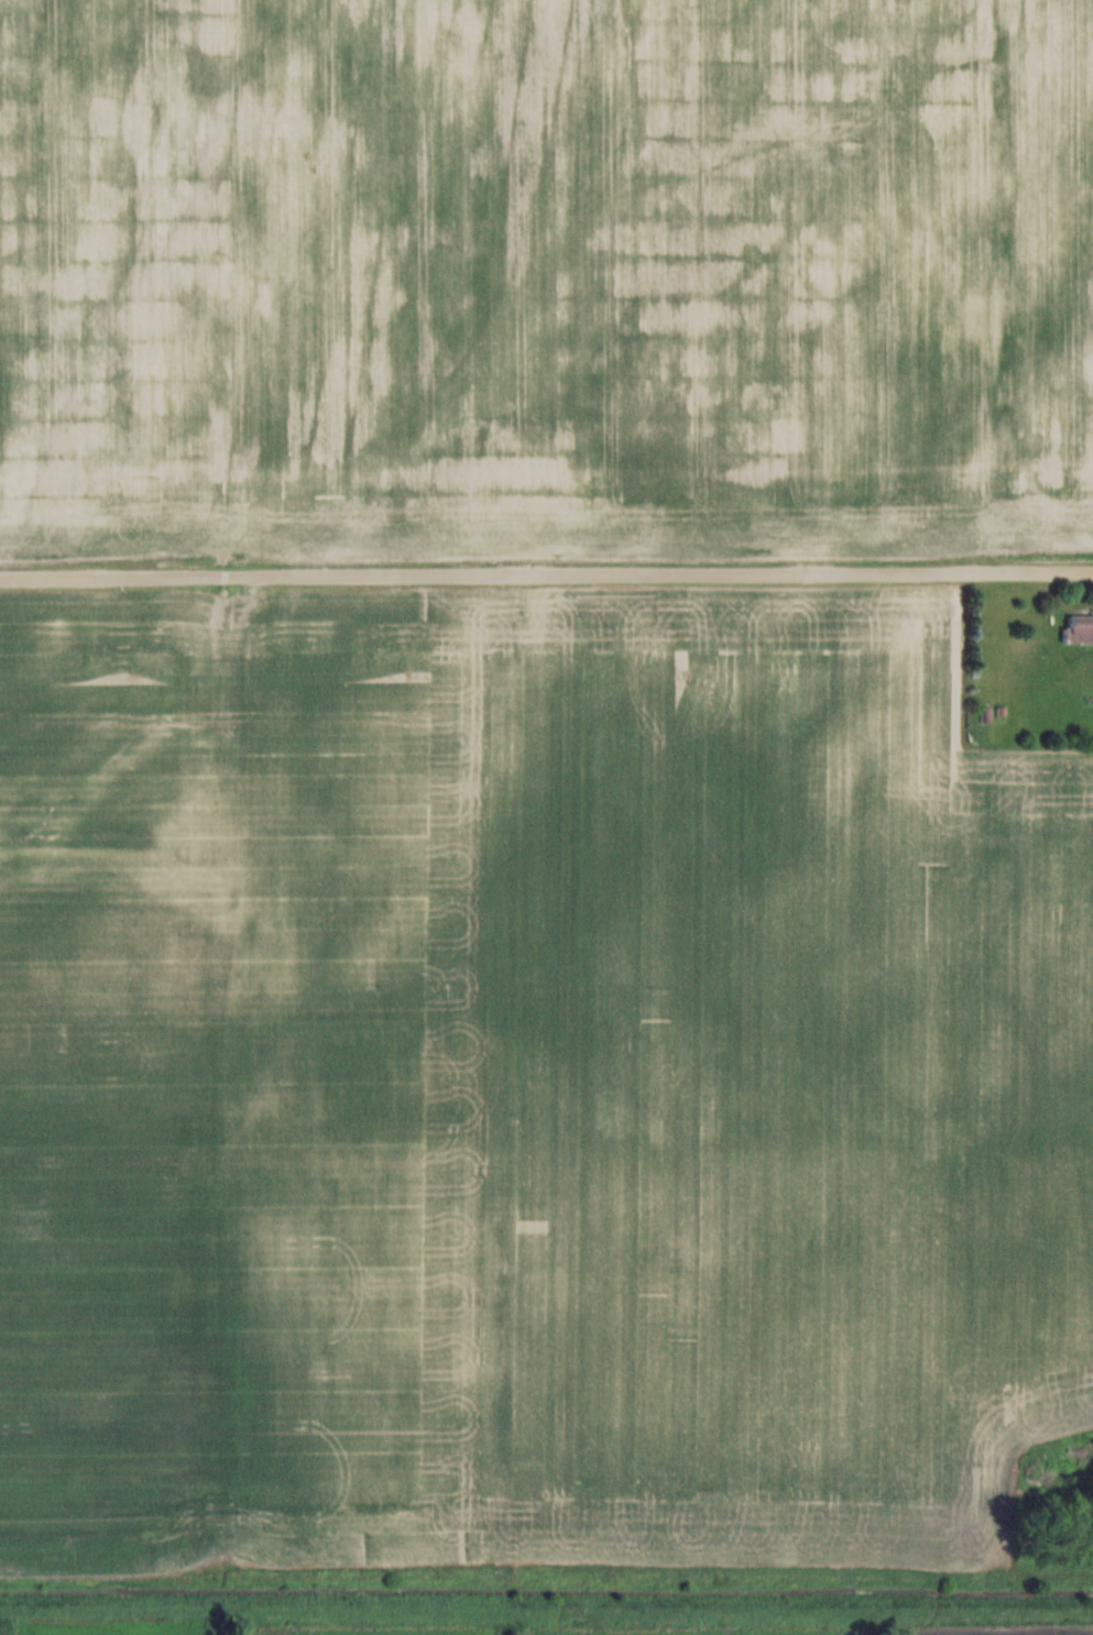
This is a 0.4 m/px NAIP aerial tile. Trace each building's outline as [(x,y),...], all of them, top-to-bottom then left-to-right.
[(1069,613),(1069,640),(1092,640),(1092,613),(1069,613)]
